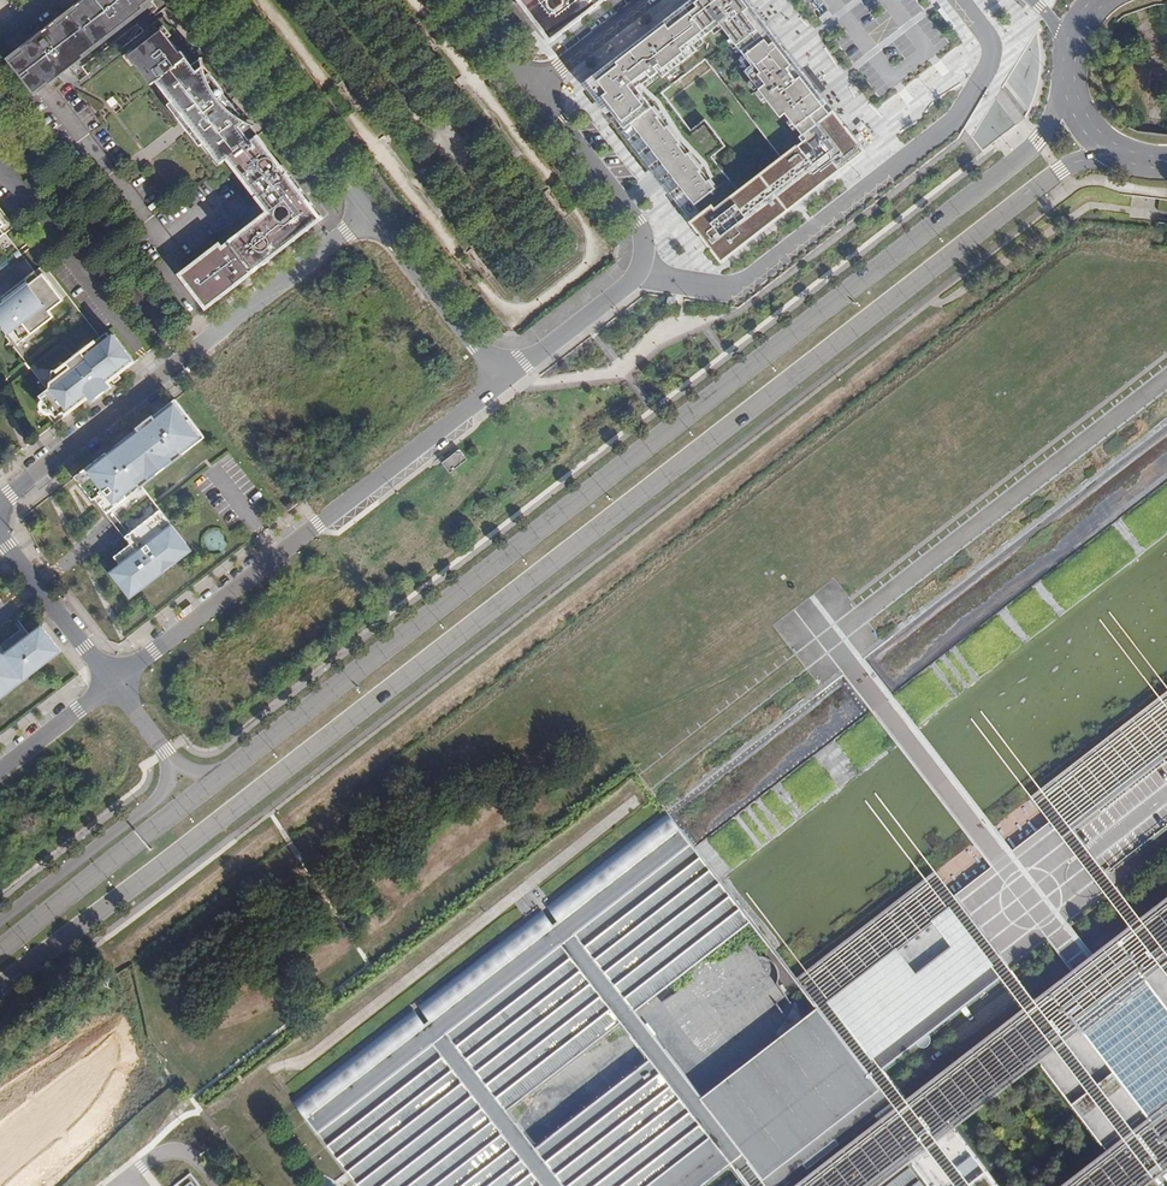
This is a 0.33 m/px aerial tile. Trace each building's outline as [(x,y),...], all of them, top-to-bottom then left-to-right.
[(78,10),(72,15),(64,21),(58,25),(49,33),(42,38),(34,44),(24,52),(10,62),(35,93),(48,83),(50,85),(58,78),(55,74),(60,70),(63,74),(70,68),(67,64),(71,61),(75,65),(84,57),(83,56),(96,45),(95,43),(99,41),(100,43),(110,34),(144,8),(142,6),(150,0),(91,0),(78,10)] [(593,8),(587,0),(521,0),(552,40),(593,8)] [(747,0),(691,0),(584,83),(588,89),(584,93),(717,265),(865,151),(787,51),(747,0)] [(593,8),(604,0),(587,0),(593,8)] [(161,30),(163,32),(163,31),(168,37),(171,35),(163,26),(155,32),(156,33),(160,31),(161,30)] [(40,35),(42,38),(49,33),(46,30),(40,35)] [(150,41),(163,32),(161,30),(160,31),(156,33),(153,36),(149,39),(150,41)] [(152,84),(158,79),(187,57),(181,51),(180,52),(168,37),(163,31),(163,32),(150,41),(130,58),(135,63),(152,84)] [(111,36),(110,34),(100,43),(99,41),(95,43),(96,45),(98,47),(111,36)] [(34,44),(42,38),(40,35),(32,41),(34,44)] [(133,52),(132,50),(124,56),(132,66),(135,63),(130,58),(128,56),(133,52)] [(203,67),(192,53),(187,57),(197,71),(203,67)] [(222,162),(228,158),(251,140),(239,126),(245,121),(232,104),(229,107),(226,103),(215,111),(211,106),(222,96),(223,92),(203,67),(197,71),(187,57),(158,79),(168,93),(173,100),(168,105),(179,118),(197,104),(208,117),(189,132),(201,147),(206,142),(222,162)] [(226,103),(230,101),(223,92),(222,96),(211,106),(215,111),(226,103)] [(251,140),(253,139),(256,136),(250,127),(245,121),(239,126),(251,140)] [(256,136),(253,139),(263,151),(266,148),(256,136)] [(251,140),(228,158),(246,181),(251,188),(260,199),(288,177),(285,173),(280,166),(266,148),(263,151),(253,139),(251,140)] [(288,177),(260,199),(270,212),(257,222),(279,250),(320,218),(288,177)] [(279,250),(257,222),(221,249),(219,246),(215,249),(209,254),(184,273),(205,302),(218,292),(221,295),(230,288),(236,283),(263,263),(269,258),(279,250)] [(54,272),(66,287),(78,277),(66,262),(54,272)] [(29,284),(38,277),(34,273),(25,280),(29,284)] [(0,299),(0,307),(10,320),(2,326),(8,334),(13,331),(21,341),(53,316),(48,309),(62,298),(42,274),(38,277),(29,284),(25,280),(0,299)] [(221,295),(218,292),(205,302),(208,305),(221,295)] [(0,307),(0,324),(2,326),(10,320),(0,307)] [(13,331),(8,334),(16,345),(21,341),(13,331)] [(111,337),(107,332),(100,337),(95,341),(99,346),(111,337)] [(64,411),(67,415),(107,383),(135,362),(114,334),(111,337),(99,346),(95,341),(88,346),(89,348),(76,358),(75,356),(57,370),(55,383),(51,382),(50,389),(40,396),(44,401),(53,413),(56,417),(64,411)] [(76,358),(89,348),(88,346),(86,344),(73,354),(75,356),(76,358)] [(107,383),(91,396),(93,400),(110,387),(107,383)] [(204,438),(175,400),(75,477),(93,501),(95,499),(107,513),(109,511),(128,535),(125,537),(131,544),(128,546),(114,557),(120,565),(123,568),(113,576),(127,594),(143,582),(145,586),(191,550),(141,486),(204,438)] [(53,413),(44,401),(43,403),(42,406),(42,408),(43,411),(46,413),(48,414),(52,413),(53,413)] [(93,501),(128,546),(131,544),(125,537),(128,535),(109,511),(107,513),(95,499),(93,501)] [(123,568),(120,565),(111,573),(113,576),(123,568)] [(145,586),(143,582),(127,594),(130,597),(145,586)] [(60,651),(41,626),(29,635),(22,627),(0,644),(0,697),(60,651)] [(1136,721),(1140,728),(1158,750),(1166,743),(1166,697),(1136,721)] [(1140,728),(1136,721),(1031,797),(1051,822),(1061,814),(1049,798),(1140,728)] [(1070,922),(1107,894),(1117,886),(1107,873),(1086,846),(1166,783),(1166,762),(1158,750),(1140,728),(1049,798),(1061,814),(1051,822),(1048,825),(1015,850),(1070,922)] [(932,1041),(932,1037),(928,1031),(970,999),(951,974),(991,944),(1011,968),(1049,938),(994,867),(957,895),(945,903),(933,888),(813,980),(825,996),(817,1002),(798,976),(723,880),(697,846),(666,808),(545,900),(556,914),(551,918),(540,904),(417,999),(428,1013),(423,1017),(411,1003),(291,1096),(361,1185),(1000,1185),(949,1120),(1034,1053),(1110,1151),(1064,1185),(1121,1185),(1147,1166),(1153,1174),(1163,1165),(1158,1159),(1166,1151),(1166,905),(1040,1004),(1028,1013),(912,1104),(901,1113),(872,1074),(882,1067),(916,1041),(919,1044),(921,1045),(926,1046),(929,1044),(932,1041)] [(957,895),(937,871),(806,970),(813,980),(933,888),(945,903),(957,895)] [(1130,902),(1117,886),(1107,894),(1119,910),(1130,902)] [(1086,942),(1070,922),(1061,929),(1049,938),(1065,958),(1073,968),(1093,951),(1086,942)] [(951,974),(970,999),(1000,976),(1011,968),(991,944),(951,974)] [(1040,1004),(1011,968),(1000,976),(1028,1013),(1040,1004)] [(912,1104),(882,1067),(872,1074),(901,1113),(912,1104)]
